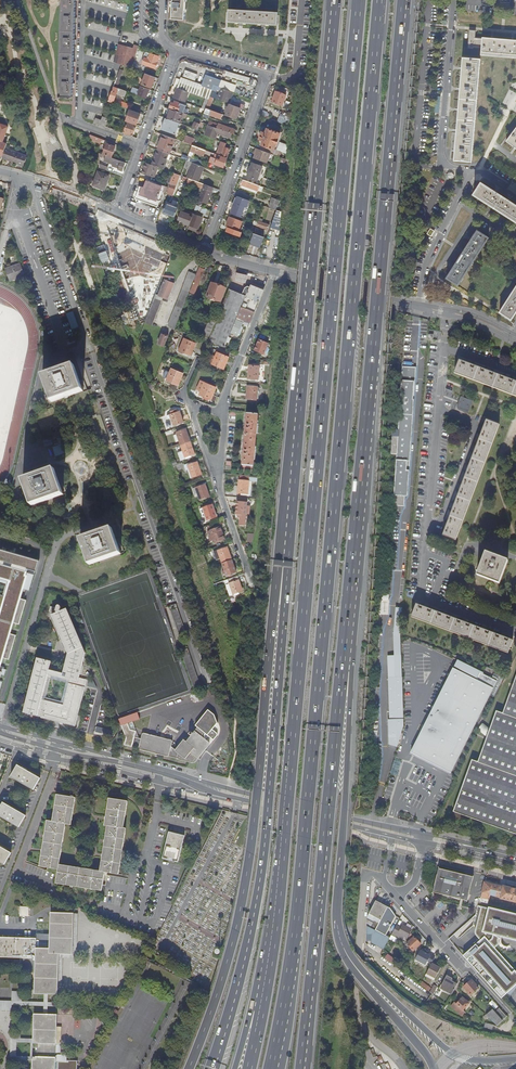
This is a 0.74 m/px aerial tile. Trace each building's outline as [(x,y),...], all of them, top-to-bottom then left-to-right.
[(77,2),(78,0),(63,0),(58,97),(60,98),(60,96),(71,97),(72,87),(73,88),(74,83),(72,83),(73,66),(74,65),(75,62),(73,62),(74,45),(75,45),(76,41),(74,40),(75,23),(76,23),(77,19),(75,19),(76,2),(77,2)] [(173,2),(170,2),(170,4),(170,7),(172,8),(172,19),(184,20),(185,0),(173,0),(173,2)] [(277,12),(228,9),(228,22),(239,23),(239,26),(242,26),(242,23),(261,24),(261,27),(264,27),(265,24),(276,25),(277,12)] [(514,38),(512,38),(511,38),(493,36),(492,36),(491,36),(475,35),(475,30),(475,29),(470,29),(470,30),(468,47),(481,49),(481,54),(515,56),(515,38),(514,38)] [(138,50),(120,45),(115,63),(132,68),(138,50)] [(159,57),(146,51),(143,59),(144,59),(143,63),(155,68),(159,57)] [(456,151),(455,159),(473,160),(480,57),(463,56),(462,67),(462,68),(462,70),(460,88),(460,89),(460,90),(459,108),(459,110),(458,111),(457,129),(457,131),(457,132),(457,133),(457,134),(456,151)] [(187,77),(196,80),(198,73),(186,69),(183,76),(187,78),(187,77)] [(228,70),(226,74),(249,82),(251,78),(228,70)] [(155,77),(145,73),(141,84),(150,88),(155,77)] [(214,84),(216,79),(205,76),(202,83),(213,87),(214,85),(214,84)] [(177,87),(188,92),(205,98),(209,99),(209,97),(211,92),(213,87),(202,83),(201,88),(180,80),(180,81),(178,80),(176,83),(177,84),(177,85),(178,86),(177,87)] [(131,93),(145,98),(149,89),(141,86),(139,90),(133,87),(131,93)] [(117,88),(114,87),(108,102),(113,104),(117,94),(125,97),(127,92),(117,88)] [(184,102),(188,92),(177,87),(175,93),(177,93),(175,98),(184,102)] [(212,98),(225,102),(230,91),(222,88),(218,97),(215,95),(215,94),(211,92),(209,97),(212,98)] [(286,96),(275,92),(272,101),(282,105),(286,96)] [(119,101),(117,105),(130,110),(132,106),(119,101)] [(169,108),(172,109),(183,113),(187,114),(189,110),(185,108),(186,106),(175,101),(174,104),(171,103),(169,108)] [(225,115),(236,119),(240,108),(235,106),(229,104),(228,107),(227,107),(225,112),(226,112),(225,115)] [(205,109),(204,113),(222,119),(224,115),(208,109),(205,108),(205,109)] [(183,113),(172,109),(170,115),(168,119),(179,123),(183,113)] [(123,133),(131,136),(140,113),(130,110),(126,120),(127,121),(123,133)] [(99,124),(105,126),(108,118),(102,116),(100,119),(99,124)] [(175,134),(179,123),(168,119),(166,118),(162,129),(175,134)] [(208,125),(231,134),(233,134),(235,129),(218,123),(218,124),(209,121),(208,125)] [(230,138),(231,134),(208,125),(204,135),(214,139),(217,133),(230,138)] [(506,141),(514,147),(515,148),(515,128),(506,141)] [(263,140),(261,144),(274,149),(277,141),(280,133),(267,129),(265,133),(262,132),(260,139),(263,140)] [(175,139),(162,134),(157,150),(168,154),(169,154),(175,139)] [(107,141),(89,135),(88,139),(105,146),(103,153),(111,156),(114,146),(106,143),(107,141)] [(185,135),(183,141),(186,142),(192,145),(193,142),(194,138),(185,135)] [(220,141),(216,153),(227,157),(230,149),(228,148),(228,147),(225,146),(226,143),(220,141)] [(278,156),(285,159),(287,144),(277,141),(274,149),(279,151),(278,156)] [(192,145),(186,142),(182,154),(188,156),(190,151),(191,147),(192,145)] [(259,149),(270,153),(278,156),(279,151),(274,149),(261,144),(259,149)] [(191,147),(190,151),(203,155),(205,152),(206,152),(207,150),(192,145),(191,147)] [(267,162),(270,153),(259,149),(257,149),(254,157),(267,162)] [(4,150),(2,157),(23,165),(26,157),(4,150)] [(168,154),(157,150),(155,155),(157,156),(153,165),(154,166),(158,167),(163,169),(168,154)] [(227,157),(216,153),(213,152),(211,157),(210,161),(215,163),(215,164),(223,167),(227,157)] [(125,162),(111,157),(105,155),(104,159),(109,162),(112,163),(111,166),(118,168),(117,170),(121,171),(125,162)] [(186,160),(184,166),(189,168),(190,163),(192,164),(189,172),(190,173),(188,178),(189,178),(196,181),(202,166),(186,160)] [(145,162),(141,173),(152,177),(154,172),(152,171),(154,166),(153,165),(145,162)] [(262,167),(252,163),(249,172),(250,173),(249,178),(257,180),(262,167)] [(108,176),(98,172),(93,185),(104,189),(108,176)] [(169,183),(168,186),(169,186),(168,190),(172,192),(174,192),(176,186),(180,175),(173,173),(171,179),(170,182),(169,183)] [(196,181),(189,178),(187,183),(202,188),(204,184),(202,183),(196,181)] [(257,190),(259,186),(238,178),(236,183),(257,190)] [(143,188),(139,186),(138,189),(139,190),(136,198),(157,206),(164,186),(146,180),(143,188)] [(474,194),(515,220),(515,204),(509,200),(508,199),(507,199),(497,192),(496,191),(494,190),(481,182),(474,194)] [(212,192),(202,188),(198,200),(207,204),(212,192)] [(249,200),(237,196),(235,201),(233,208),(231,213),(241,217),(245,206),(246,207),(249,200)] [(162,213),(174,217),(179,203),(177,202),(172,200),(171,204),(166,202),(162,213)] [(196,205),(194,210),(205,214),(207,210),(196,205)] [(183,223),(189,225),(193,214),(187,212),(187,214),(181,212),(178,219),(184,222),(183,223)] [(202,217),(193,214),(189,225),(199,228),(202,217)] [(236,218),(230,216),(226,226),(232,228),(236,218)] [(269,224),(258,221),(256,225),(261,227),(260,229),(263,229),(263,228),(267,229),(269,224)] [(447,277),(458,284),(488,237),(477,230),(471,238),(471,239),(470,241),(463,251),(462,252),(462,253),(453,266),(452,268),(452,269),(447,277)] [(251,241),(261,244),(264,237),(257,234),(257,233),(254,233),(253,236),(251,241)] [(130,253),(133,245),(119,239),(115,249),(126,253),(127,252),(130,253)] [(140,250),(135,248),(131,259),(141,263),(146,250),(141,248),(140,250)] [(163,257),(152,253),(148,264),(159,268),(163,257)] [(5,268),(9,280),(24,275),(19,263),(5,268)] [(189,292),(193,293),(203,269),(199,267),(189,292)] [(174,329),(174,327),(186,296),(188,293),(195,274),(189,272),(168,325),(171,326),(171,328),(174,329)] [(246,283),(248,275),(236,272),(235,280),(246,283)] [(158,295),(155,294),(144,322),(151,325),(162,297),(167,299),(173,283),(164,279),(158,295)] [(220,285),(211,282),(204,299),(216,303),(216,302),(219,303),(225,288),(225,286),(224,285),(222,284),(220,285)] [(240,306),(253,312),(263,288),(257,286),(258,285),(256,284),(256,285),(250,283),(249,285),(240,306)] [(230,331),(240,306),(249,285),(247,285),(244,288),(242,294),(229,288),(216,319),(211,332),(204,330),(201,337),(224,346),(230,331)] [(505,314),(515,298),(515,286),(500,311),(505,314)] [(505,314),(511,318),(515,311),(515,298),(505,314)] [(253,312),(240,306),(230,331),(237,334),(243,319),(244,320),(249,322),(253,312)] [(68,313),(71,328),(78,327),(75,311),(68,313)] [(157,343),(163,345),(167,334),(161,332),(157,343)] [(195,343),(183,338),(178,349),(190,355),(195,343)] [(258,339),(254,349),(264,353),(268,343),(258,339)] [(228,357),(217,351),(212,364),(217,366),(217,367),(220,369),(221,367),(223,369),(228,357)] [(454,373),(515,396),(515,382),(459,360),(454,373)] [(249,364),(248,378),(258,378),(259,365),(249,364)] [(74,365),(42,376),(50,399),(48,399),(49,403),(83,391),(74,365)] [(410,496),(416,366),(403,366),(400,429),(393,429),(392,453),(397,454),(394,505),(405,506),(405,496),(410,496)] [(166,380),(177,384),(182,373),(171,368),(166,380)] [(216,386),(204,382),(199,394),(203,395),(203,397),(208,399),(209,398),(211,399),(216,386)] [(247,386),(246,398),(255,399),(257,386),(247,386)] [(461,397),(459,402),(460,402),(458,407),(459,408),(468,412),(471,401),(461,397)] [(169,414),(170,417),(173,424),(182,421),(179,411),(169,414)] [(257,414),(246,413),(241,465),(252,466),(257,414)] [(443,535),(455,540),(499,424),(486,420),(443,535)] [(176,432),(180,445),(190,441),(185,429),(176,432)] [(190,441),(180,445),(184,457),(194,454),(190,441)] [(190,462),(184,464),(185,469),(188,469),(191,477),(201,474),(197,462),(190,464),(190,462)] [(53,468),(22,480),(31,506),(63,494),(53,468)] [(249,475),(238,474),(237,493),(240,493),(247,494),(248,486),(249,475)] [(205,484),(195,488),(200,500),(209,497),(205,484)] [(251,486),(248,486),(247,494),(240,493),(240,495),(250,495),(251,486)] [(246,498),(237,497),(237,501),(236,501),(235,515),(236,515),(239,523),(239,526),(244,526),(245,514),(246,505),(246,498)] [(199,509),(202,515),(205,515),(207,520),(216,517),(212,505),(199,509)] [(220,527),(210,530),(215,542),(224,539),(220,527)] [(111,528),(80,539),(89,565),(120,553),(111,528)] [(217,551),(222,563),(231,560),(227,547),(217,551)] [(477,575),(499,584),(508,561),(486,552),(477,575)] [(231,560),(222,563),(226,575),(235,572),(231,560)] [(5,581),(4,584),(2,592),(0,592),(0,662),(1,658),(7,660),(14,636),(8,634),(11,624),(17,625),(24,601),(18,599),(21,589),(27,591),(31,575),(24,573),(24,572),(0,565),(0,579),(5,581)] [(237,577),(228,580),(233,594),(242,591),(237,577)] [(388,595),(380,595),(379,610),(388,610),(388,595)] [(417,604),(412,616),(509,652),(513,639),(417,604)] [(68,680),(62,704),(68,706),(66,714),(60,713),(58,722),(74,726),(86,679),(78,677),(84,651),(66,608),(51,614),(67,654),(62,673),(48,669),(50,661),(36,658),(24,713),(31,715),(30,717),(32,717),(32,715),(55,721),(59,704),(41,699),(47,675),(68,680)] [(176,608),(170,610),(179,637),(186,635),(176,608)] [(389,657),(389,679),(402,678),(401,656),(394,657),(389,657)] [(498,681),(455,666),(411,752),(454,774),(498,681)] [(503,713),(496,710),(478,761),(515,776),(515,676),(503,713)] [(404,726),(402,678),(389,679),(390,731),(396,731),(392,747),(395,747),(394,750),(396,750),(404,726)] [(382,680),(375,679),(372,737),(379,737),(382,680)] [(185,698),(187,705),(196,703),(194,695),(185,698)] [(55,721),(58,722),(60,713),(66,714),(68,706),(62,704),(59,704),(55,721)] [(97,726),(96,731),(105,734),(107,728),(97,726)] [(178,752),(176,758),(176,759),(191,763),(192,763),(193,763),(194,762),(195,762),(196,761),(208,746),(208,743),(206,742),(207,740),(207,737),(196,728),(192,734),(189,732),(187,735),(189,737),(188,738),(181,739),(177,743),(178,747),(179,747),(178,752)] [(133,737),(130,746),(137,748),(137,749),(168,757),(172,740),(141,732),(140,738),(133,737)] [(178,752),(170,746),(168,756),(176,758),(178,752)] [(478,761),(478,762),(472,759),(453,810),(515,832),(515,776),(478,761)] [(39,777),(17,765),(10,777),(33,789),(39,777)] [(70,796),(56,794),(52,821),(47,820),(39,866),(58,869),(56,883),(101,890),(104,872),(118,874),(126,828),(123,828),(127,801),(108,798),(104,826),(106,826),(99,871),(58,864),(65,824),(70,824),(75,797),(73,797),(73,796),(71,795),(70,796)] [(0,806),(0,816),(18,826),(25,815),(2,802),(0,806)] [(168,832),(161,859),(173,861),(172,863),(174,863),(174,862),(177,863),(184,835),(168,832)] [(0,846),(0,862),(3,864),(10,852),(0,846)] [(473,877),(438,868),(432,892),(467,901),(473,877)] [(479,901),(488,903),(490,895),(515,902),(515,890),(504,887),(503,887),(484,882),(479,901)] [(387,906),(375,900),(368,914),(380,920),(387,906)] [(28,906),(20,906),(19,915),(28,915),(28,906)] [(390,908),(387,906),(380,920),(375,930),(386,935),(395,916),(390,908)] [(488,907),(488,908),(481,907),(476,928),(479,928),(478,931),(499,937),(515,941),(515,914),(488,907)] [(0,936),(0,956),(20,957),(20,965),(29,965),(29,972),(35,972),(34,993),(57,994),(58,954),(72,954),(73,913),(50,912),(49,933),(36,933),(36,937),(0,936)] [(395,926),(391,934),(403,941),(405,937),(406,938),(411,930),(402,925),(400,928),(395,926)] [(478,931),(477,937),(480,940),(463,955),(501,998),(504,996),(507,999),(511,996),(515,988),(515,972),(497,950),(501,947),(499,945),(498,943),(499,940),(499,937),(478,931)] [(413,937),(406,944),(412,951),(420,944),(413,937)] [(385,958),(393,963),(396,958),(388,953),(385,958)] [(423,966),(415,962),(413,967),(420,971),(423,966)] [(431,964),(426,974),(434,979),(440,969),(435,966),(431,964)] [(444,991),(451,995),(456,985),(450,981),(451,979),(446,976),(439,989),(444,992),(444,991)] [(471,980),(463,987),(469,995),(477,988),(471,980)] [(419,985),(428,992),(430,989),(421,982),(419,985)] [(13,1010),(13,1004),(22,1004),(23,991),(12,990),(12,1000),(0,1000),(0,1010),(13,1010)] [(450,1006),(460,1017),(465,1012),(462,1010),(469,1002),(466,999),(465,1001),(461,998),(459,1000),(457,1002),(456,1002),(455,1001),(450,1006)] [(503,1022),(507,1018),(499,1010),(495,1014),(503,1022)] [(492,1011),(487,1017),(498,1028),(503,1022),(495,1014),(492,1011)] [(34,1014),(33,1043),(37,1043),(37,1057),(32,1056),(32,1068),(55,1068),(56,1014),(34,1014)]
